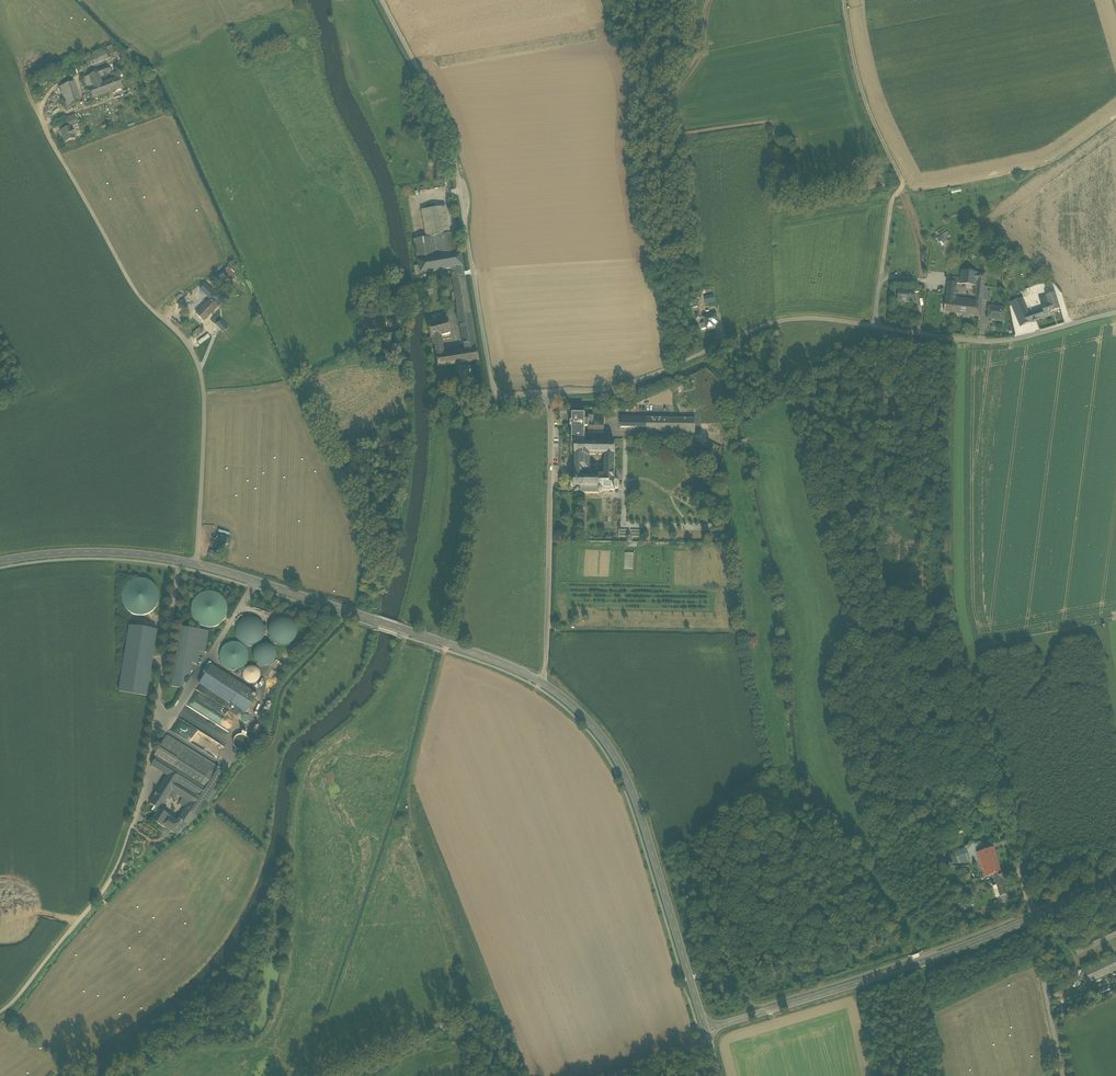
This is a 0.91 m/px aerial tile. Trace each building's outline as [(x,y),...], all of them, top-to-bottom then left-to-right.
[(129,49),(117,58),(119,61),(131,52),(129,49)] [(84,59),(88,68),(109,59),(105,51),(84,59)] [(98,73),(83,78),(88,93),(82,95),(84,101),(123,87),(119,77),(111,80),(102,84),(100,77),(104,75),(104,74),(109,72),(107,67),(97,71),(98,73)] [(67,108),(80,103),(73,82),(60,88),(67,108)] [(69,128),(71,128),(79,125),(76,117),(66,120),(69,128)] [(69,128),(61,131),(65,142),(75,139),(73,135),(74,135),(73,131),(72,131),(71,128),(69,128)] [(423,237),(423,239),(449,234),(444,207),(420,211),(424,236),(423,237)] [(935,239),(941,247),(949,242),(946,238),(950,236),(947,231),(935,239)] [(416,261),(423,260),(456,255),(453,234),(449,234),(423,239),(412,241),(416,261)] [(460,254),(456,255),(423,260),(425,274),(434,272),(449,270),(450,278),(464,276),(460,254)] [(418,275),(419,280),(426,279),(425,274),(423,260),(416,261),(417,266),(418,275)] [(974,286),(977,286),(983,287),(985,274),(961,271),(961,278),(960,284),(974,286)] [(450,278),(462,349),(475,347),(464,276),(450,278)] [(205,293),(209,289),(209,288),(206,285),(201,290),(204,294),(205,293)] [(946,301),(955,301),(956,288),(957,288),(947,287),(946,301)] [(211,299),(217,306),(221,302),(217,299),(218,297),(209,289),(205,293),(211,299)] [(904,301),(913,302),(914,291),(908,291),(908,292),(898,292),(897,301),(904,302),(904,301)] [(1045,297),(1050,313),(1059,310),(1054,294),(1045,297)] [(704,298),(706,304),(715,301),(713,295),(704,298)] [(1041,311),(1033,314),(1036,322),(1051,317),(1050,313),(1045,297),(1037,300),(1041,311)] [(1020,327),(1032,323),(1029,315),(1028,316),(1023,304),(1021,298),(1017,300),(1009,302),(1020,327)] [(197,314),(203,321),(218,306),(217,306),(211,299),(197,314)] [(945,313),(974,316),(976,304),(955,301),(946,301),(945,313)] [(987,318),(1004,320),(1005,308),(989,306),(987,318)] [(705,321),(706,329),(712,327),(711,325),(718,323),(716,314),(704,317),(705,321)] [(435,344),(439,367),(448,365),(445,353),(442,334),(451,331),(447,317),(428,322),(434,343),(435,344)] [(390,327),(400,325),(399,319),(389,321),(390,327)] [(231,335),(220,322),(218,324),(230,339),(236,335),(233,333),(231,335)] [(200,328),(189,337),(193,342),(197,338),(196,337),(203,332),(200,328)] [(208,335),(197,343),(199,345),(210,337),(208,335)] [(445,353),(448,365),(461,362),(477,358),(475,347),(462,349),(445,353)] [(572,427),(572,444),(575,444),(582,444),(582,445),(585,445),(585,444),(585,427),(588,427),(589,420),(585,420),(585,414),(572,414),(572,422),(572,427)] [(589,417),(589,420),(588,427),(588,432),(604,433),(604,417),(594,417),(594,416),(589,416),(589,417)] [(647,433),(647,432),(647,418),(621,417),(621,418),(621,428),(641,428),(640,433),(647,433)] [(695,419),(647,418),(647,432),(695,433),(695,419)] [(575,475),(589,475),(589,472),(590,472),(590,458),(589,458),(589,455),(605,455),(604,475),(614,475),(615,446),(603,445),(603,442),(596,442),(596,445),(585,445),(582,445),(582,444),(575,444),(575,455),(575,475)] [(598,493),(598,492),(599,475),(589,475),(575,475),(575,478),(574,478),(574,479),(571,481),(571,485),(574,487),(574,488),(575,488),(575,492),(581,492),(581,493),(598,493)] [(604,475),(599,475),(598,492),(602,492),(602,490),(615,491),(615,489),(617,490),(618,488),(618,481),(617,480),(615,480),(615,479),(614,479),(614,475),(604,475)] [(633,569),(633,553),(624,552),(624,568),(633,569)] [(157,604),(159,597),(157,590),(153,584),(147,580),(140,579),(133,580),(127,584),(123,590),(122,597),(123,604),(127,610),(133,614),(140,616),(147,614),(153,610),(157,604)] [(226,617),(228,610),(226,603),(222,597),(216,593),(209,592),(202,593),(196,597),(192,603),(191,610),(192,617),(196,623),(202,627),(209,629),(216,627),(222,623),(226,617)] [(236,626),(235,632),(237,638),(240,642),(245,645),(251,646),(257,644),(261,641),(264,636),(265,630),(263,624),(260,620),(254,617),(249,616),(243,618),(239,621),(236,626)] [(268,627),(268,632),(269,638),(273,643),(278,645),(284,646),(289,644),(294,641),(297,636),(297,630),(296,625),(292,620),(287,617),(281,617),(276,618),(271,622),(268,627)] [(150,621),(142,620),(141,628),(149,629),(150,621)] [(141,628),(129,626),(119,692),(146,696),(157,631),(149,629),(141,628)] [(181,628),(174,673),(185,675),(190,676),(192,663),(198,664),(199,651),(205,652),(208,632),(181,628)] [(219,652),(219,658),(220,663),(224,668),(229,671),(235,671),(240,670),(245,666),(248,661),(248,655),(247,650),(243,645),(238,643),(232,642),(227,643),(222,647),(219,652)] [(253,652),(253,656),(254,661),(257,664),(261,667),(265,667),(270,666),(273,663),(276,659),(276,655),(275,650),(272,647),(268,644),(264,644),(259,645),(256,648),(253,652)] [(241,711),(245,714),(257,695),(211,666),(199,684),(235,707),(241,711)] [(260,678),(260,675),(260,672),(258,669),(255,667),(251,666),(248,667),(245,669),(243,672),(243,675),(243,678),(245,681),(248,683),(251,684),(255,683),(258,681),(260,678)] [(174,673),(172,687),(182,688),(185,675),(174,673)] [(271,704),(267,702),(263,710),(267,712),(271,704)] [(241,711),(235,707),(231,714),(237,717),(241,711)] [(168,731),(207,751),(212,742),(218,740),(217,738),(221,736),(225,729),(222,727),(217,729),(218,729),(212,732),(205,735),(200,732),(199,728),(206,725),(208,720),(203,717),(201,713),(192,708),(191,710),(189,710),(188,712),(185,713),(184,716),(178,718),(177,721),(182,719),(179,723),(176,727),(168,731)] [(241,718),(241,719),(241,721),(242,722),(244,723),(246,723),(247,723),(249,722),(250,720),(250,718),(249,717),(248,715),(247,715),(245,714),(243,715),(242,716),(241,718)] [(256,724),(252,732),(256,734),(261,726),(256,724)] [(233,742),(233,745),(235,747),(237,749),(240,750),(243,750),(246,748),(248,746),(249,743),(249,740),(247,737),(245,735),(244,735),(241,734),(238,735),(236,736),(234,739),(233,742)] [(151,766),(167,776),(173,767),(206,789),(216,772),(219,767),(167,735),(154,756),(156,758),(151,766)] [(242,758),(258,747),(255,743),(239,754),(242,758)] [(200,797),(206,789),(173,767),(167,776),(178,782),(200,797)] [(191,812),(196,815),(205,801),(213,790),(222,775),(216,772),(206,789),(200,797),(191,812)] [(167,776),(157,792),(167,799),(169,796),(172,792),(178,782),(167,776)] [(177,795),(182,799),(189,803),(186,808),(185,808),(191,812),(200,797),(178,782),(172,792),(177,795)] [(216,792),(213,790),(205,801),(209,803),(216,792)] [(157,792),(155,796),(165,802),(167,799),(157,792)] [(174,800),(177,795),(172,792),(169,796),(174,800)] [(159,810),(160,810),(163,806),(165,802),(155,796),(149,804),(154,807),(159,810)] [(179,804),(186,808),(189,803),(182,799),(179,804)] [(185,808),(178,818),(188,825),(192,821),(196,815),(191,812),(185,808)] [(153,820),(161,826),(168,816),(164,813),(160,810),(159,810),(157,814),(153,820)] [(161,826),(173,833),(180,823),(177,821),(168,816),(161,826)] [(185,827),(188,825),(178,818),(177,821),(180,823),(173,833),(177,836),(181,831),(185,827)] [(1008,900),(1004,887),(1002,879),(1000,873),(993,848),(977,853),(984,878),(994,875),(996,881),(998,889),(1002,902),(1008,900)] [(965,849),(955,853),(958,862),(963,860),(964,862),(969,860),(965,849)] [(1090,983),(1115,971),(1115,956),(1084,971),(1090,983)]
